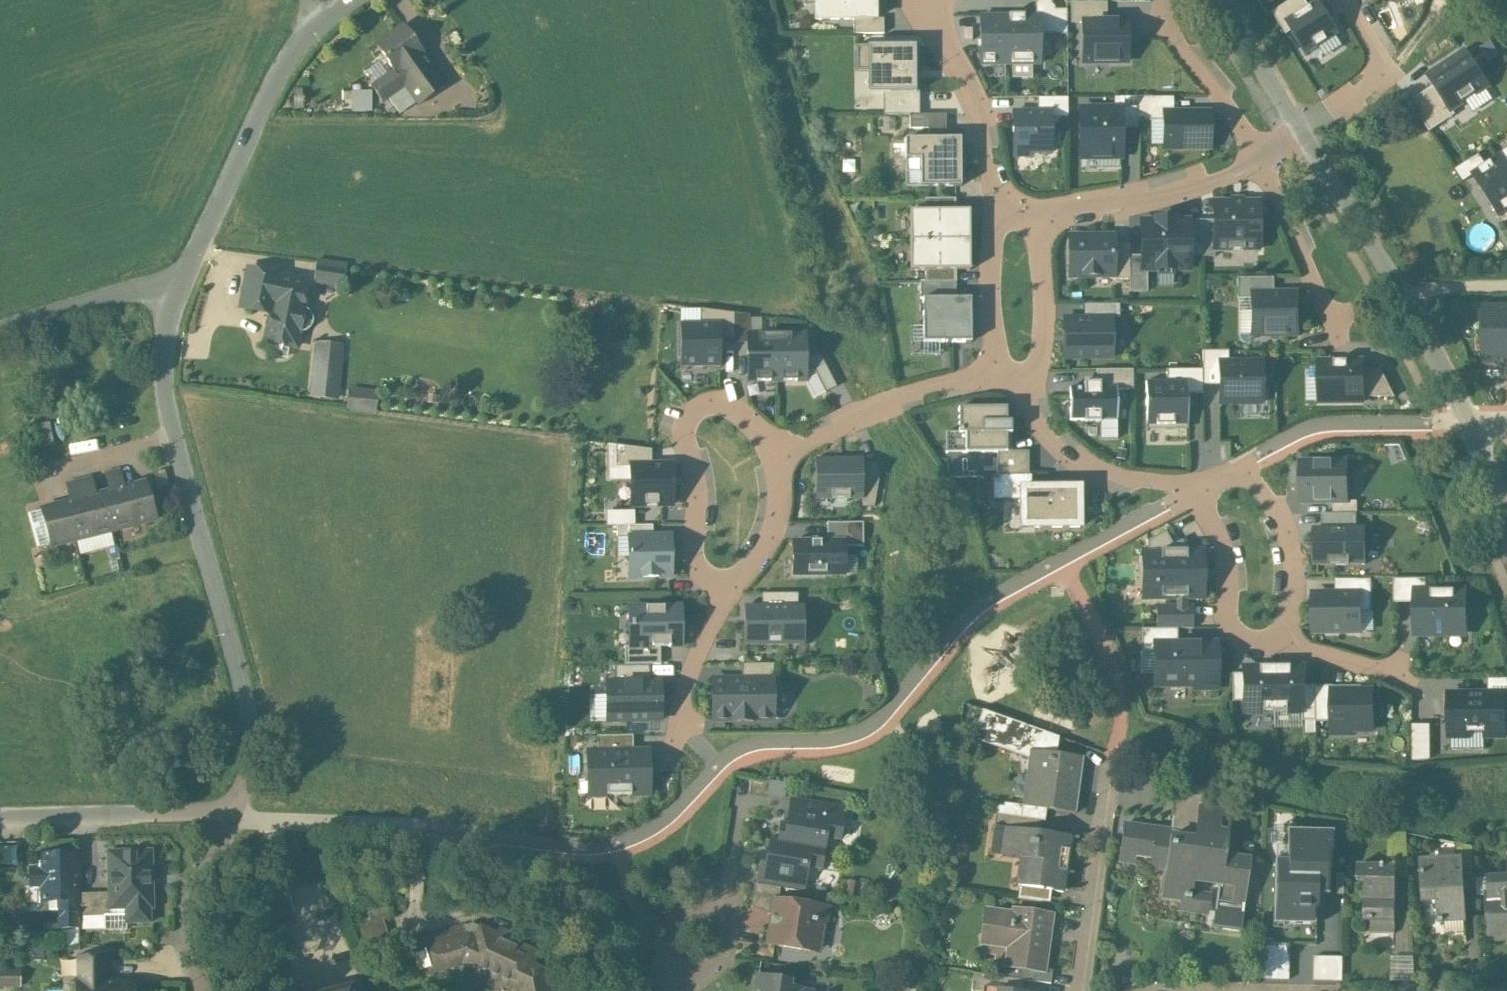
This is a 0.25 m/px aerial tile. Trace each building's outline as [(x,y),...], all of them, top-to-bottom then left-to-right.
[(815,20),(853,20),(875,20),(875,19),(875,0),(815,0),(815,20)] [(1319,1),(1285,22),(1306,55),(1340,34),(1319,1)] [(1083,22),(1107,22),(1107,2),(1071,2),(1071,23),(1083,23),(1083,22)] [(1038,10),(1038,16),(1040,16),(1040,35),(1067,35),(1067,9),(1038,10)] [(1010,17),(980,17),(980,65),(1040,64),(1040,35),(1040,16),(1038,16),(1024,16),(1024,15),(1009,15),(1010,17)] [(875,20),(853,20),(854,34),(884,34),(884,19),(875,19),(875,20)] [(1107,22),(1083,22),(1083,23),(1083,62),(1127,62),(1127,22),(1107,22)] [(433,66),(404,28),(407,26),(405,24),(375,46),(376,48),(378,46),(395,70),(406,85),(433,66)] [(972,41),(972,28),(962,29),(962,41),(972,41)] [(915,46),(855,46),(856,72),(868,72),(868,94),(883,94),(916,94),(916,92),(915,46)] [(1451,110),(1488,86),(1465,53),(1429,77),(1451,110)] [(433,66),(406,85),(420,104),(446,85),(433,66)] [(395,70),(372,87),(383,102),(406,85),(395,70)] [(916,94),(883,94),(883,115),(919,115),(919,92),(916,92),(916,94)] [(1114,97),(1114,110),(1121,110),(1121,130),(1138,129),(1138,97),(1114,97)] [(1138,121),(1165,121),(1164,113),(1165,113),(1161,109),(1152,109),(1151,97),(1138,97),(1138,121)] [(1038,98),(1038,112),(1051,112),(1051,118),(1068,118),(1068,98),(1038,98)] [(1080,110),(1080,158),(1121,157),(1121,130),(1121,110),(1114,110),(1080,110)] [(1038,112),(1013,112),(1013,157),(1031,157),(1031,153),(1051,153),(1051,118),(1051,112),(1038,112)] [(1165,121),(1165,149),(1209,149),(1209,113),(1165,113),(1164,113),(1165,121)] [(941,139),(941,115),(910,115),(910,129),(928,129),(928,139),(941,139)] [(920,187),(961,187),(960,139),(941,139),(928,139),(905,139),(905,160),(920,160),(920,187)] [(1499,160),(1506,172),(1506,154),(1499,160)] [(1506,212),(1506,172),(1499,160),(1473,176),(1500,216),(1506,212)] [(956,211),(955,199),(928,199),(928,211),(956,211)] [(1213,250),(1215,250),(1259,250),(1258,202),(1213,202),(1213,221),(1213,250)] [(928,211),(910,211),(910,241),(970,241),(970,211),(956,211),(928,211)] [(1188,220),(1188,221),(1189,221),(1189,244),(1201,244),(1201,220),(1188,220)] [(1215,257),(1215,250),(1213,250),(1213,221),(1201,220),(1201,244),(1201,257),(1215,257)] [(1188,221),(1141,222),(1141,256),(1142,270),(1147,270),(1190,269),(1189,244),(1189,221),(1188,221)] [(1113,236),(1069,237),(1070,277),(1112,276),(1114,276),(1113,244),(1113,236)] [(970,241),(910,241),(910,271),(928,271),(956,271),(970,271),(970,241)] [(1129,244),(1113,244),(1114,276),(1112,276),(1112,280),(1130,280),(1129,256),(1129,244)] [(1147,292),(1147,270),(1142,270),(1141,256),(1129,256),(1130,280),(1130,292),(1147,292)] [(345,263),(319,259),(318,265),(344,269),(345,263)] [(344,269),(318,265),(316,282),(342,286),(344,269)] [(280,276),(249,270),(241,308),(272,314),(280,277),(280,276)] [(956,283),(956,271),(928,271),(928,283),(956,283)] [(309,282),(280,277),(272,314),(266,342),(296,347),(299,333),(301,333),(304,332),(306,332),(308,331),(310,329),(311,327),(313,324),(313,321),(312,317),(311,315),(309,312),(307,311),(303,309),(309,282)] [(1238,299),(1252,299),(1252,294),(1273,293),(1273,278),(1237,278),(1238,299)] [(956,299),(956,283),(920,283),(920,299),(923,299),(956,299)] [(1298,335),(1297,293),(1273,293),(1252,294),(1252,299),(1253,336),(1298,335)] [(956,299),(923,299),(923,343),(971,343),(971,299),(956,299)] [(1481,306),(1482,366),(1506,366),(1506,306),(1481,306)] [(701,309),(700,324),(720,324),(720,338),(735,338),(734,313),(701,309)] [(1116,312),(1063,313),(1063,358),(1116,358),(1116,312)] [(735,343),(747,343),(747,336),(750,336),(750,315),(734,313),(735,338),(735,343)] [(700,324),(680,324),(681,368),(721,367),(720,338),(720,324),(700,324)] [(747,336),(747,343),(748,382),(777,381),(776,335),(750,336),(747,336)] [(805,335),(776,335),(777,381),(806,381),(806,371),(805,356),(805,335)] [(342,348),(318,345),(312,396),(336,399),(342,348)] [(1203,364),(1220,364),(1220,363),(1228,363),(1228,351),(1202,351),(1203,364)] [(806,371),(815,371),(825,366),(821,356),(805,356),(806,371)] [(1363,362),(1319,362),(1320,402),(1363,402),(1363,398),(1363,370),(1363,362)] [(1220,363),(1220,364),(1221,403),(1261,403),(1260,363),(1228,363),(1220,363)] [(1097,371),(1097,383),(1100,383),(1100,387),(1117,387),(1117,391),(1133,390),(1133,370),(1097,371)] [(1166,370),(1167,382),(1187,382),(1187,394),(1203,394),(1203,370),(1166,370)] [(1395,397),(1381,370),(1363,370),(1363,398),(1395,397)] [(1167,382),(1146,382),(1146,430),(1188,430),(1187,394),(1187,382),(1167,382)] [(1070,388),(1070,421),(1084,421),(1084,423),(1100,423),(1100,421),(1117,420),(1117,391),(1117,387),(1100,387),(1100,383),(1097,383),(1084,383),(1084,388),(1070,388)] [(382,399),(382,390),(352,389),(352,398),(382,399)] [(382,412),(383,401),(352,399),(351,410),(382,412)] [(1007,408),(958,408),(959,434),(962,434),(962,453),(997,453),(1007,453),(1007,452),(1007,408)] [(616,467),(631,467),(631,466),(652,465),(651,450),(616,446),(616,467)] [(1011,452),(1007,452),(1007,453),(997,453),(997,476),(997,477),(1029,476),(1028,452),(1011,452)] [(843,459),(815,459),(815,494),(831,494),(831,500),(862,500),(864,500),(863,464),(863,463),(843,463),(843,459)] [(1346,462),(1301,463),(1302,502),(1347,502),(1346,462)] [(875,464),(863,464),(864,500),(862,500),(862,507),(874,507),(880,473),(875,464)] [(652,465),(631,466),(631,467),(632,506),(672,505),(671,465),(652,465)] [(120,475),(110,478),(114,494),(124,491),(120,475)] [(1029,488),(1029,476),(997,477),(997,476),(993,476),(993,500),(1020,500),(1020,488),(1029,488)] [(92,483),(71,488),(75,504),(96,498),(92,483)] [(75,504),(43,512),(53,547),(154,521),(145,486),(124,491),(114,494),(96,498),(75,504)] [(1080,527),(1080,487),(1029,488),(1020,488),(1020,500),(1020,521),(1034,521),(1034,528),(1080,527)] [(1357,528),(1357,514),(1322,514),(1322,528),(1357,528)] [(1366,566),(1366,527),(1357,528),(1322,528),(1313,528),(1313,566),(1366,566)] [(1143,551),(1143,586),(1153,586),(1153,599),(1203,599),(1203,551),(1188,551),(1182,540),(1173,545),(1166,531),(1147,541),(1147,551),(1143,551)] [(792,539),(793,578),(846,577),(845,538),(792,539)] [(671,539),(633,540),(634,576),(672,575),(671,539)] [(1394,603),(1416,603),(1416,591),(1426,591),(1426,579),(1394,579),(1394,603)] [(1358,580),(1358,594),(1360,594),(1360,613),(1372,613),(1372,580),(1358,580)] [(1426,591),(1416,591),(1416,603),(1416,635),(1449,635),(1449,631),(1464,631),(1464,591),(1426,591)] [(798,606),(798,594),(762,594),(762,606),(798,606)] [(1358,594),(1314,594),(1314,632),(1360,632),(1360,613),(1360,594),(1358,594)] [(1193,629),(1193,605),(1167,605),(1167,611),(1157,611),(1157,629),(1177,629),(1193,629)] [(798,606),(762,606),(744,606),(745,646),(805,646),(804,606),(798,606)] [(681,607),(631,608),(633,647),(633,648),(660,647),(681,647),(681,607)] [(1142,652),(1156,652),(1156,644),(1178,644),(1177,629),(1157,629),(1142,629),(1142,652)] [(1216,688),(1216,644),(1178,644),(1156,644),(1156,652),(1156,685),(1196,685),(1196,688),(1216,688)] [(661,665),(660,647),(633,648),(633,647),(624,647),(625,665),(650,665),(661,665)] [(742,664),(742,680),(773,680),(773,681),(778,681),(778,664),(742,664)] [(650,681),(650,665),(625,665),(614,666),(614,682),(650,681)] [(1259,668),(1244,668),(1244,674),(1244,702),(1244,712),(1274,712),(1274,666),(1259,666),(1259,668)] [(1289,666),(1274,666),(1274,712),(1303,712),(1304,712),(1304,685),(1304,668),(1289,668),(1289,666)] [(1244,702),(1244,674),(1232,674),(1232,702),(1244,702)] [(1488,693),(1505,693),(1505,694),(1506,694),(1506,679),(1488,679),(1488,693)] [(742,680),(713,680),(713,720),(733,720),(733,722),(753,722),(753,720),(773,720),(773,681),(773,680),(742,680)] [(614,682),(606,682),(607,722),(661,721),(660,681),(650,681),(614,682)] [(1316,685),(1304,685),(1304,712),(1303,712),(1303,721),(1316,721),(1316,685)] [(1316,685),(1316,721),(1316,722),(1332,722),(1332,691),(1333,691),(1333,686),(1316,686),(1316,685)] [(1332,691),(1332,722),(1332,734),(1352,734),(1352,731),(1372,730),(1372,690),(1333,691),(1332,691)] [(1449,693),(1449,738),(1470,737),(1470,733),(1484,733),(1484,737),(1505,737),(1505,694),(1505,693),(1488,693),(1449,693)] [(1036,730),(982,710),(972,740),(1026,759),(1036,730)] [(1413,723),(1413,759),(1431,759),(1431,724),(1413,723)] [(1058,738),(1036,730),(1026,759),(1028,759),(1035,762),(1037,752),(1056,754),(1058,738)] [(633,751),(633,736),(597,736),(597,752),(633,751)] [(648,751),(633,751),(597,752),(588,752),(589,796),(649,795),(648,751)] [(1056,754),(1037,752),(1035,762),(1029,808),(1046,810),(1075,814),(1083,758),(1056,754)] [(1028,759),(1020,818),(1040,821),(1044,822),(1046,810),(1029,808),(1035,762),(1028,759)] [(844,809),(792,800),(790,812),(842,820),(844,809)] [(1232,813),(1201,809),(1199,822),(1172,818),(1170,831),(1124,825),(1120,851),(1152,855),(1150,868),(1166,870),(1162,898),(1190,902),(1191,893),(1190,893),(1191,881),(1219,884),(1213,928),(1240,932),(1247,888),(1251,861),(1226,858),(1232,813)] [(842,820),(790,812),(788,826),(782,825),(779,842),(771,841),(771,842),(823,850),(825,837),(839,840),(842,820)] [(1020,818),(995,815),(993,827),(1038,833),(1040,821),(1020,818)] [(1038,833),(993,827),(993,828),(1002,830),(999,852),(1033,856),(1029,887),(1019,885),(1019,887),(1043,890),(1063,893),(1070,837),(1038,833)] [(1287,846),(1287,860),(1275,859),(1274,908),(1282,909),(1282,924),(1318,924),(1319,894),(1332,895),(1333,831),(1284,830),(1283,845),(1287,846)] [(771,842),(769,855),(763,854),(760,873),(804,880),(807,867),(820,869),(823,850),(771,842)] [(1473,847),(1455,844),(1456,862),(1463,862),(1463,873),(1475,873),(1473,847)] [(14,845),(0,845),(0,865),(15,865),(14,845)] [(105,890),(105,908),(120,908),(120,918),(149,917),(149,906),(152,906),(150,849),(103,850),(105,890)] [(75,856),(41,857),(42,871),(35,871),(36,886),(42,886),(42,901),(49,901),(58,900),(58,910),(59,926),(65,926),(65,928),(72,928),(71,926),(76,926),(76,929),(77,929),(77,913),(76,892),(75,856)] [(1456,862),(1422,865),(1425,899),(1439,898),(1441,922),(1467,921),(1463,873),(1463,862),(1456,862)] [(1398,865),(1358,865),(1358,880),(1366,880),(1365,932),(1397,933),(1398,865)] [(804,880),(760,873),(758,885),(780,888),(803,892),(804,880)] [(1487,884),(1489,914),(1493,914),(1494,934),(1506,933),(1506,882),(1487,884)] [(758,885),(754,884),(750,907),(768,915),(772,915),(774,900),(778,900),(780,888),(758,885)] [(288,887),(260,894),(267,918),(294,911),(288,887)] [(1043,890),(1019,887),(1017,899),(1042,902),(1043,890)] [(105,890),(76,892),(77,913),(106,912),(105,908),(105,890)] [(58,910),(58,900),(49,901),(49,910),(58,910)] [(778,900),(774,900),(772,915),(767,945),(816,952),(820,925),(825,925),(828,908),(778,900)] [(388,908),(368,914),(370,922),(382,919),(391,916),(388,908)] [(1053,917),(1015,911),(1015,915),(988,912),(984,937),(1011,941),(1008,965),(1045,970),(1053,917)] [(370,922),(359,926),(366,948),(389,941),(382,919),(370,922)] [(410,942),(419,972),(462,959),(466,961),(465,965),(519,990),(521,986),(526,989),(526,990),(545,990),(541,970),(530,965),(537,951),(527,947),(526,949),(520,947),(523,940),(501,930),(498,936),(481,929),(480,931),(472,927),(467,929),(466,926),(410,942)] [(389,941),(366,948),(370,960),(392,953),(389,941)] [(1295,958),(1312,960),(1313,954),(1319,955),(1320,945),(1297,942),(1295,958)] [(1289,943),(1257,943),(1257,979),(1288,979),(1289,943)] [(1343,955),(1314,955),(1313,980),(1343,981),(1343,955)] [(1392,955),(1392,979),(1415,979),(1416,956),(1392,955)] [(105,959),(80,959),(81,983),(105,983),(105,959)] [(1008,965),(1006,964),(1004,978),(1024,981),(1051,984),(1053,971),(1045,970),(1008,965)] [(17,965),(0,965),(0,989),(17,989),(17,965)] [(973,974),(971,990),(982,990),(983,987),(1011,990),(1022,990),(1024,981),(1004,978),(973,974)] [(758,977),(756,990),(802,990),(781,987),(782,981),(758,977)]
